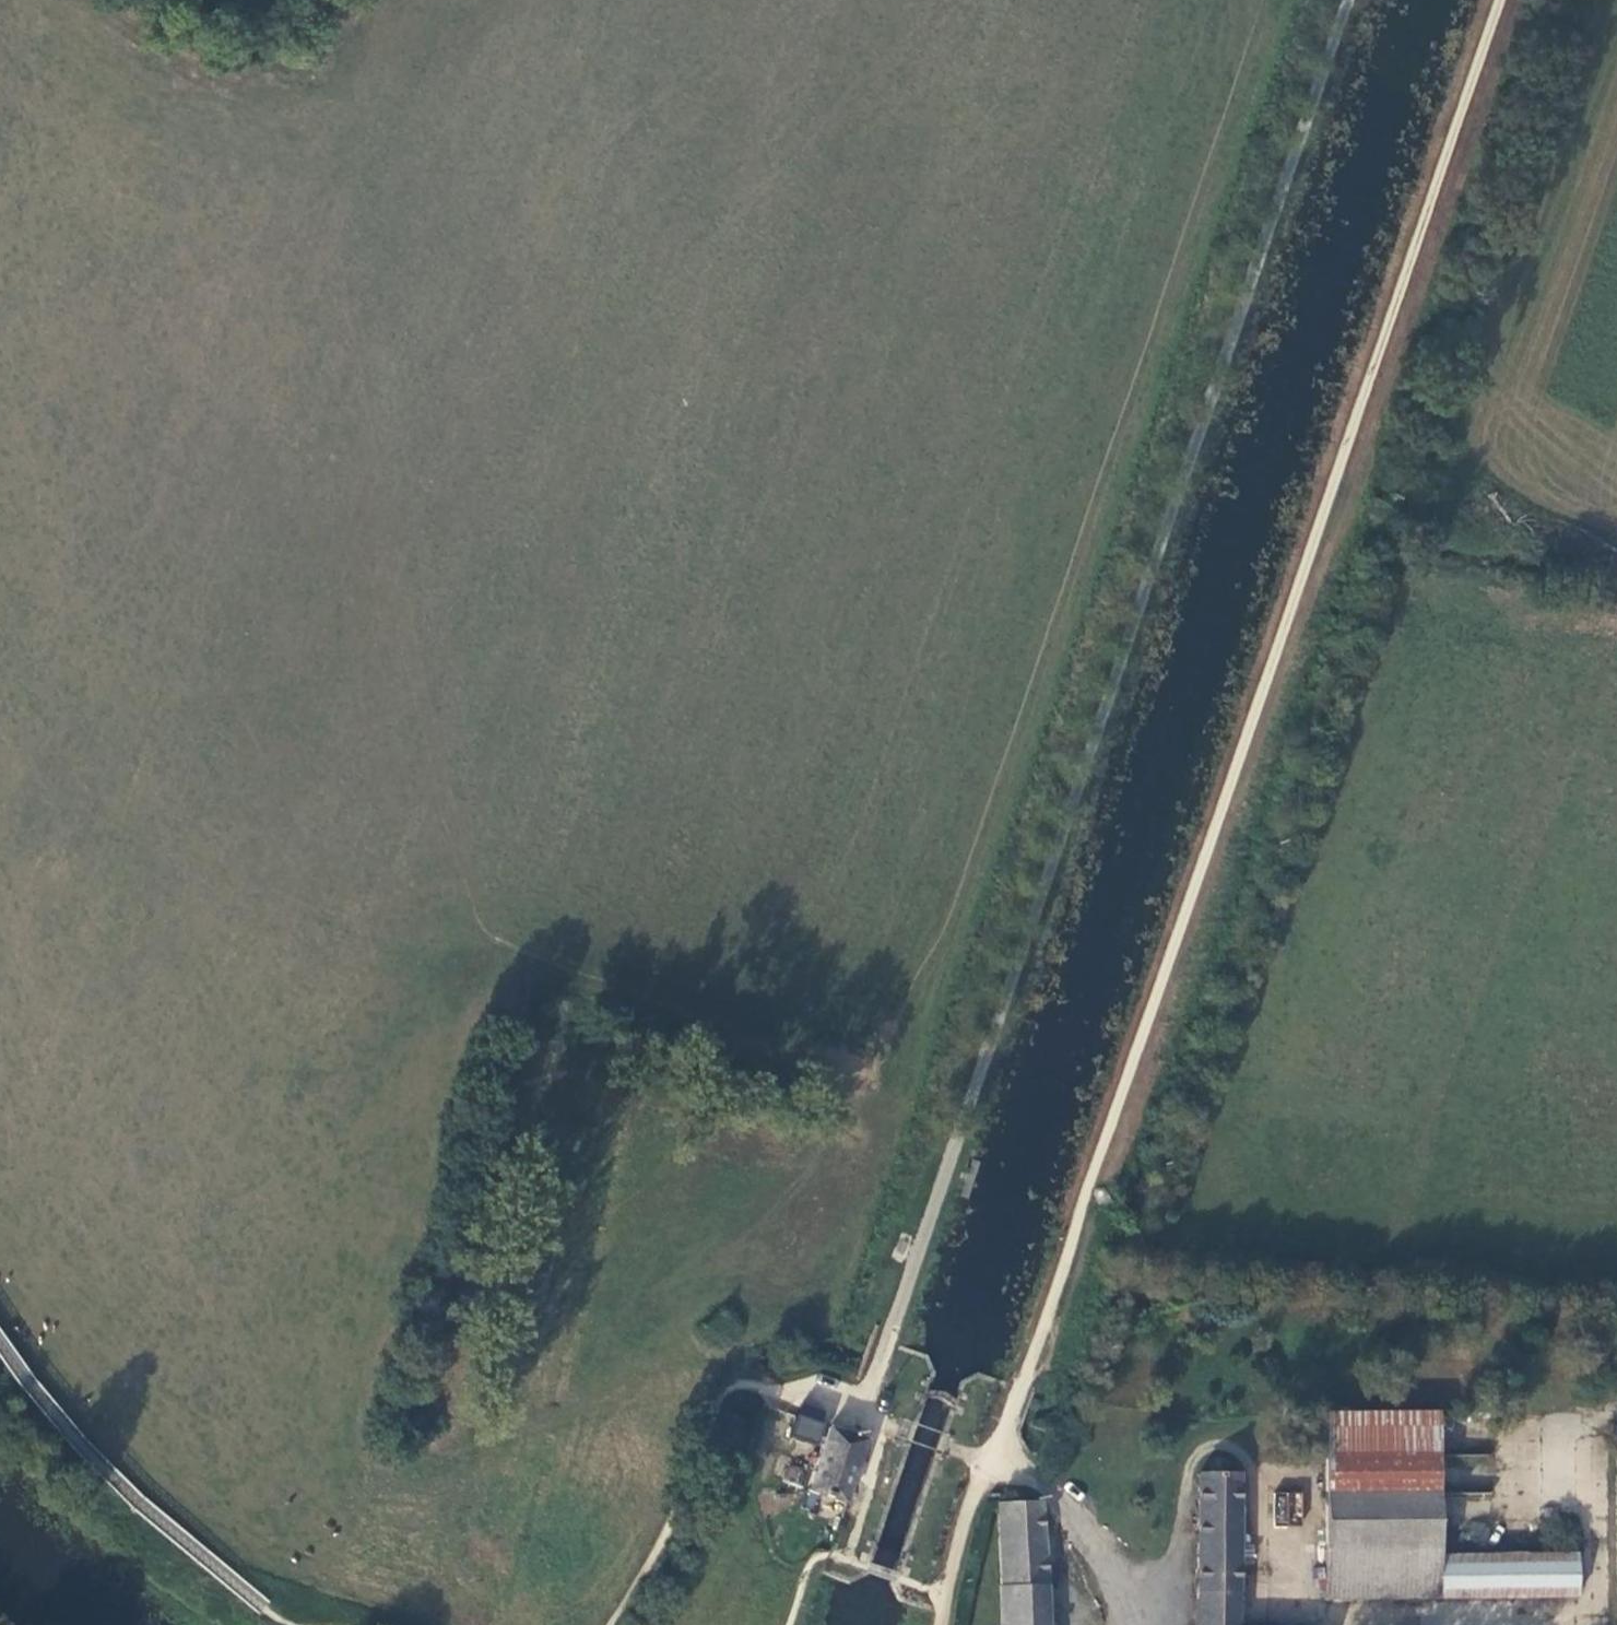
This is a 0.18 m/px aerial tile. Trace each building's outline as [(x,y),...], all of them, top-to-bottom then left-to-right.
[(1434,1413),(1324,1414),(1326,1602),(1435,1602),(1435,1559),(1434,1413)] [(809,1443),(816,1424),(792,1415),(785,1434),(809,1443)] [(805,1489),(840,1501),(860,1440),(826,1428),(814,1464),(806,1486),(805,1489)] [(772,1474),(806,1486),(814,1464),(780,1452),(772,1474)] [(1235,1473),(1224,1472),(1224,1462),(1220,1458),(1214,1456),(1209,1460),(1209,1472),(1197,1472),(1196,1624),(1235,1624),(1235,1473)] [(1303,1492),(1273,1491),(1272,1524),(1302,1525),(1303,1492)] [(1033,1503),(995,1504),(998,1624),(1043,1624),(1036,1502),(1033,1503)] [(1435,1559),(1435,1602),(1575,1601),(1575,1558),(1435,1559)]
